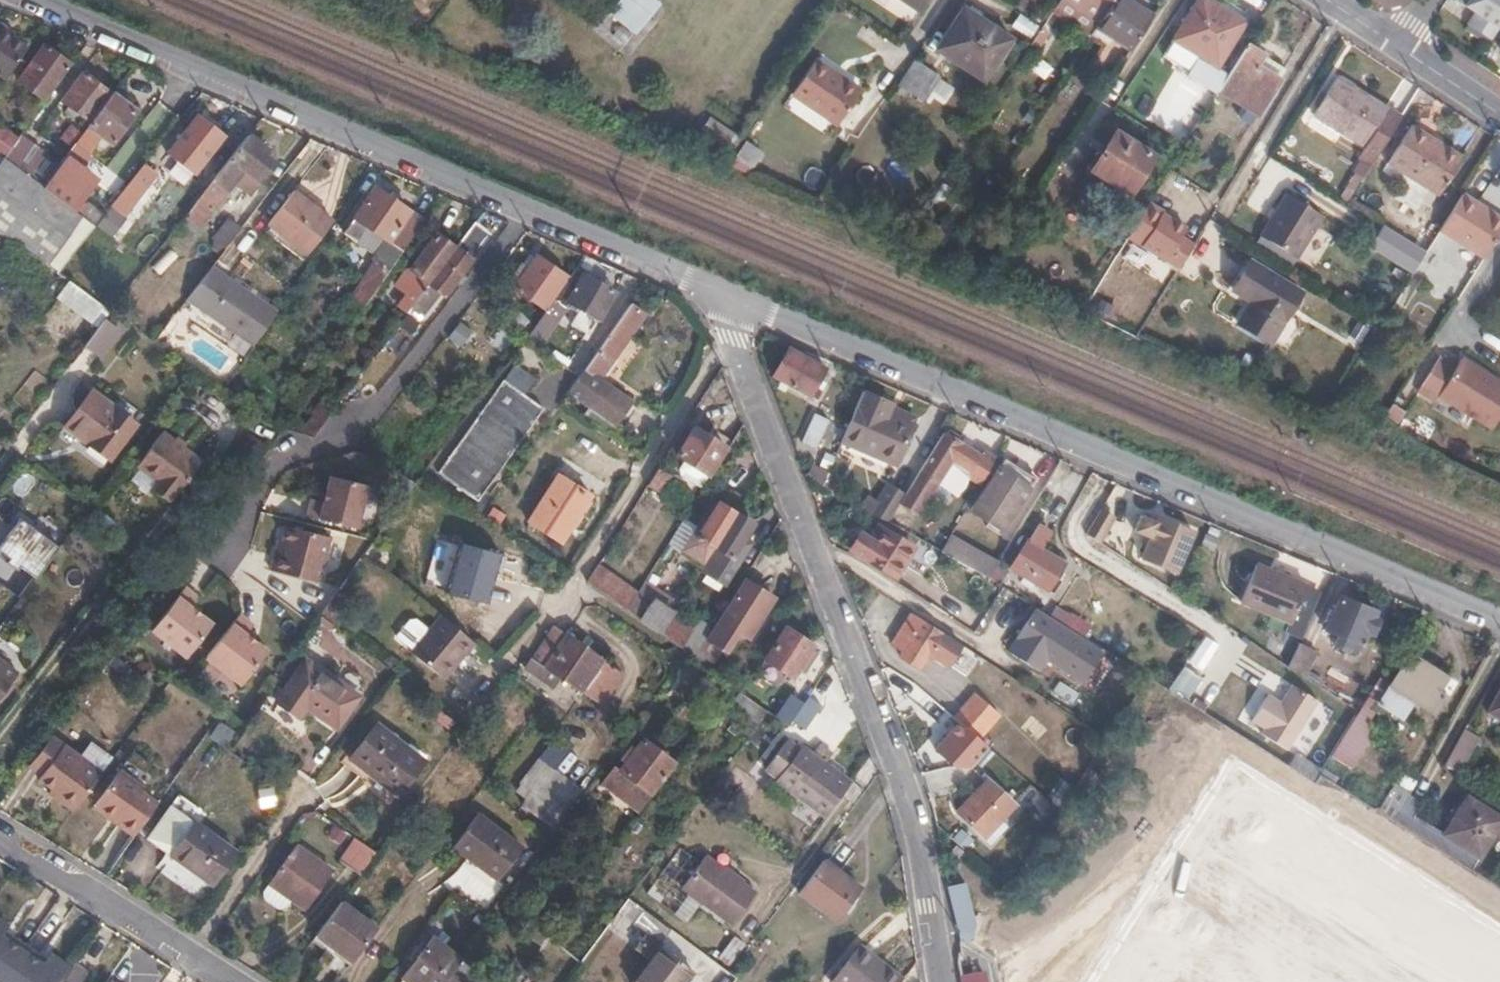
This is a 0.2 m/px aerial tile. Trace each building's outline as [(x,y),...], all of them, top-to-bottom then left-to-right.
[(610,12),(637,35),(663,3),(658,0),(619,0),(610,12)] [(920,9),(926,0),(907,0),(920,9)] [(1104,0),(1073,0),(1094,14),(1104,0)] [(1094,14),(1087,25),(1129,50),(1161,0),(1104,0),(1094,14)] [(1178,32),(1223,60),(1250,17),(1224,0),(1199,0),(1178,32)] [(1239,0),(1224,0),(1250,17),(1254,10),(1239,0)] [(1468,8),(1476,13),(1469,26),(1495,42),(1499,33),(1499,0),(1473,0),(1468,8)] [(1010,40),(962,9),(935,48),(983,81),(1010,40)] [(1052,28),(1044,24),(1034,40),(1041,45),(1052,28)] [(4,79),(26,48),(0,29),(0,77),(4,79)] [(71,65),(43,45),(17,80),(46,100),(71,65)] [(1265,57),(1247,46),(1220,89),(1246,106),(1240,116),(1252,124),(1258,114),(1261,115),(1283,79),(1260,65),(1265,57)] [(860,88),(815,56),(791,90),(837,122),(860,88)] [(1288,72),(1265,57),(1260,65),(1283,79),(1288,72)] [(938,77),(913,59),(897,85),(922,101),(938,77)] [(91,121),(111,93),(82,73),(62,99),(71,106),(67,111),(78,119),(82,115),(91,121)] [(1405,119),(1342,79),(1318,115),(1366,145),(1359,155),(1375,165),(1405,119)] [(111,93),(91,121),(84,130),(98,141),(103,134),(113,141),(136,111),(111,93)] [(1159,148),(1119,123),(1106,145),(1096,163),(1134,187),(1159,148)] [(0,124),(0,154),(4,157),(18,137),(0,124)] [(62,137),(73,145),(75,142),(82,133),(70,125),(62,137)] [(1467,159),(1416,127),(1390,166),(1442,199),(1467,159)] [(220,141),(203,128),(197,136),(188,130),(169,154),(194,173),(220,141)] [(98,141),(84,130),(82,133),(75,142),(92,154),(98,141)] [(249,134),(228,160),(212,182),(198,200),(213,211),(236,183),(252,194),(266,176),(264,174),(274,161),(265,154),(269,149),(249,134)] [(55,169),(39,157),(43,151),(19,136),(18,137),(4,157),(0,163),(0,232),(6,236),(43,186),(55,169)] [(761,149),(743,136),(732,153),(750,164),(761,149)] [(1089,158),(1096,163),(1106,145),(1100,141),(1089,158)] [(43,186),(74,210),(82,199),(97,178),(83,167),(92,154),(75,142),(73,145),(67,153),(55,169),(43,186)] [(212,182),(228,160),(217,152),(201,173),(212,182)] [(128,184),(139,193),(156,171),(145,162),(128,184)] [(1134,187),(1096,163),(1093,168),(1131,193),(1134,187)] [(123,213),(139,193),(128,184),(112,205),(123,213)] [(292,193),(281,185),(269,200),(280,209),(292,193)] [(43,186),(6,236),(47,265),(81,216),(74,210),(43,186)] [(424,219),(374,188),(343,232),(355,241),(365,226),(389,242),(379,256),(363,282),(377,291),(424,219)] [(331,222),(293,192),(292,193),(280,209),(268,224),(306,255),(331,222)] [(1169,204),(1153,195),(1131,229),(1185,263),(1200,239),(1187,231),(1192,222),(1169,207),(1169,204)] [(1327,217),(1290,195),(1264,236),(1301,259),(1327,217)] [(1466,197),(1442,234),(1484,260),(1499,235),(1499,218),(1466,197)] [(89,205),(82,199),(74,210),(81,216),(89,205)] [(213,211),(198,200),(179,223),(176,227),(191,238),(213,211)] [(241,229),(229,219),(213,239),(226,248),(231,243),(241,229)] [(475,223),(457,247),(408,312),(419,321),(442,292),(446,294),(491,235),(475,223)] [(389,242),(365,226),(355,241),(379,256),(389,242)] [(1426,252),(1385,226),(1371,247),(1413,273),(1426,252)] [(408,312),(457,247),(438,234),(412,268),(403,270),(394,282),(404,289),(394,302),(408,312)] [(177,256),(169,249),(153,266),(160,274),(177,256)] [(567,276),(538,255),(534,259),(528,267),(523,263),(521,262),(509,277),(516,283),(515,285),(544,307),(567,276)] [(534,259),(529,256),(523,263),(528,267),(534,259)] [(1255,262),(1250,259),(1232,287),(1237,290),(1255,262)] [(1306,294),(1255,262),(1237,290),(1255,302),(1242,323),(1275,344),(1306,294)] [(280,311),(234,279),(213,265),(187,299),(210,315),(255,346),(280,311)] [(615,291),(576,268),(525,337),(540,346),(564,307),(574,314),(566,330),(583,341),(592,326),(595,326),(601,315),(615,291)] [(85,292),(70,281),(68,284),(58,297),(99,326),(103,322),(111,310),(85,292)] [(377,291),(363,282),(351,299),(365,307),(377,291)] [(645,314),(631,305),(583,373),(569,394),(589,409),(612,425),(616,427),(632,403),(599,379),(645,314)] [(120,334),(103,322),(99,326),(85,346),(101,358),(120,334)] [(457,323),(444,340),(454,347),(467,330),(457,323)] [(823,367),(787,348),(772,376),(814,398),(821,384),(816,381),(823,367)] [(1441,357),(1419,393),(1434,402),(1437,395),(1441,397),(1496,431),(1499,424),(1499,384),(1464,362),(1460,368),(1441,357)] [(541,409),(501,382),(438,474),(479,502),(541,409)] [(891,403),(862,390),(841,436),(894,460),(911,423),(887,412),(891,403)] [(112,407),(91,391),(65,425),(112,459),(136,425),(112,407)] [(336,406),(323,399),(300,431),(313,436),(320,428),(336,406)] [(612,425),(589,409),(586,414),(608,430),(612,425)] [(827,420),(812,412),(798,438),(813,446),(827,420)] [(709,437),(692,427),(675,454),(682,459),(690,464),(684,473),(692,478),(698,469),(707,474),(729,440),(713,431),(709,437)] [(904,492),(901,497),(909,502),(918,508),(938,480),(950,462),(967,473),(981,481),(995,456),(983,448),(979,454),(943,432),(904,492)] [(196,466),(157,436),(131,470),(154,488),(148,496),(165,508),(196,466)] [(822,463),(811,456),(803,469),(822,480),(828,467),(831,461),(825,457),(822,463)] [(690,464),(682,459),(676,468),(684,473),(690,464)] [(967,473),(950,462),(938,480),(956,491),(967,473)] [(835,471),(828,467),(822,480),(829,484),(835,471)] [(669,475),(658,468),(647,484),(659,491),(669,475)] [(1007,476),(996,469),(975,501),(1008,523),(1034,483),(1011,469),(1007,476)] [(307,518),(345,529),(356,532),(364,503),(368,488),(336,480),(331,478),(328,491),(324,504),(319,503),(312,501),(307,518)] [(596,497),(565,478),(535,524),(566,544),(596,497)] [(887,520),(901,497),(904,492),(886,481),(875,498),(866,493),(856,508),(887,520)] [(681,550),(703,564),(734,514),(743,499),(727,488),(717,503),(713,500),(681,550)] [(909,502),(901,497),(887,520),(895,525),(909,502)] [(1113,519),(1100,511),(1087,533),(1100,542),(1113,519)] [(748,522),(734,514),(703,564),(699,569),(723,585),(750,542),(740,536),(748,522)] [(1193,531),(1159,516),(1157,519),(1152,518),(1146,532),(1151,535),(1142,556),(1177,570),(1193,531)] [(0,545),(0,553),(36,577),(58,543),(19,517),(0,545)] [(1051,534),(1038,526),(1029,540),(1027,539),(1010,567),(1052,593),(1065,572),(1062,569),(1065,562),(1042,548),(1051,534)] [(330,541),(298,531),(287,528),(279,556),(274,555),(272,566),(270,572),(307,582),(317,585),(325,558),(330,541)] [(911,547),(881,528),(874,540),(859,531),(849,548),(894,575),(911,547)] [(972,572),(988,581),(995,568),(946,538),(938,551),(972,572)] [(500,553),(460,541),(445,589),(485,601),(500,553)] [(972,572),(938,551),(925,573),(940,583),(944,577),(962,588),(972,572)] [(1130,555),(1125,552),(1122,557),(1127,560),(1130,555)] [(1306,585),(1257,564),(1242,600),(1290,621),(1306,585)] [(635,593),(595,568),(585,584),(625,609),(635,593)] [(995,568),(988,581),(996,586),(1004,574),(995,568)] [(710,628),(704,637),(724,651),(736,630),(748,638),(772,598),(742,578),(710,628)] [(649,603),(656,591),(642,582),(635,593),(625,609),(639,619),(649,603)] [(151,634),(174,651),(200,616),(192,610),(199,600),(184,590),(151,634)] [(677,606),(656,591),(649,603),(669,618),(677,606)] [(1376,612),(1341,597),(1325,631),(1339,638),(1335,647),(1346,652),(1351,642),(1356,644),(1363,631),(1373,635),(1378,622),(1373,619),(1376,612)] [(659,633),(669,618),(649,603),(639,619),(659,633)] [(1082,684),(1102,651),(1064,628),(1052,620),(1034,609),(1007,654),(1038,673),(1046,661),(1082,684)] [(1070,619),(1057,611),(1052,620),(1064,628),(1070,619)] [(474,641),(441,614),(428,631),(415,621),(410,621),(396,638),(412,650),(411,651),(444,679),(474,641)] [(200,616),(174,651),(187,660),(213,626),(200,616)] [(206,660),(236,682),(261,648),(247,637),(254,626),(240,616),(206,660)] [(704,637),(710,628),(696,619),(688,632),(669,618),(659,633),(675,644),(692,655),(704,637)] [(958,648),(908,618),(893,642),(902,647),(899,653),(919,668),(925,659),(945,670),(958,648)] [(564,634),(550,625),(523,670),(553,688),(559,678),(601,704),(622,671),(564,634)] [(812,643),(784,626),(765,658),(792,676),(797,668),(803,671),(816,648),(811,645),(812,643)] [(1308,645),(1300,641),(1287,666),(1302,676),(1315,653),(1306,648),(1308,645)] [(268,653),(261,648),(236,682),(242,687),(268,653)] [(1453,683),(1409,656),(1390,686),(1379,680),(1368,698),(1402,719),(1413,701),(1435,714),(1453,683)] [(362,697),(309,660),(281,701),(304,717),(310,708),(340,728),(362,697)] [(0,663),(0,698),(17,675),(0,663)] [(1197,679),(1181,668),(1166,692),(1182,703),(1197,679)] [(1318,704),(1291,687),(1280,705),(1267,697),(1251,722),(1263,730),(1260,736),(1286,753),(1318,704)] [(826,691),(815,706),(806,721),(820,729),(839,699),(826,691)] [(1488,715),(1499,722),(1499,693),(1488,715)] [(765,711),(740,695),(732,707),(756,724),(765,711)] [(998,717),(973,696),(952,720),(955,722),(932,749),(954,768),(969,767),(985,748),(977,741),(998,717)] [(806,721),(815,706),(800,697),(786,721),(801,730),(806,721)] [(424,761),(378,725),(352,759),(398,796),(424,761)] [(1476,740),(1464,732),(1444,767),(1457,775),(1476,740)] [(771,769),(792,741),(787,738),(767,766),(771,769)] [(825,739),(823,743),(835,750),(837,748),(825,739)] [(673,763),(642,740),(619,770),(615,768),(602,786),(636,812),(673,763)] [(792,741),(771,769),(780,775),(778,778),(826,814),(851,779),(804,744),(801,748),(792,741)] [(835,750),(823,743),(818,750),(830,759),(835,750)] [(101,776),(63,748),(38,781),(51,792),(57,797),(54,801),(72,815),(101,776)] [(581,792),(535,759),(517,783),(544,804),(535,816),(553,830),(572,804),(581,792)] [(138,788),(116,771),(92,802),(115,819),(111,824),(127,836),(150,803),(135,792),(138,788)] [(1072,787),(1061,779),(1048,800),(1058,808),(1072,787)] [(1013,805),(985,780),(956,812),(982,836),(997,821),(1013,805)] [(1390,825),(1405,798),(1390,789),(1374,816),(1390,825)] [(57,797),(51,792),(47,796),(54,801),(57,797)] [(1420,807),(1405,798),(1390,825),(1467,872),(1497,819),(1464,800),(1461,804),(1455,801),(1443,821),(1450,826),(1442,839),(1412,822),(1420,807)] [(115,819),(92,802),(88,807),(111,824),(115,819)] [(184,814),(173,807),(149,840),(161,848),(184,814)] [(236,851),(184,814),(161,848),(213,885),(236,851)] [(518,847),(473,815),(449,848),(467,861),(471,855),(497,875),(518,847)] [(1003,826),(997,821),(982,836),(989,842),(1003,826)] [(376,851),(357,838),(341,861),(360,873),(376,851)] [(959,846),(951,839),(940,853),(950,861),(961,848),(959,846)] [(1011,879),(966,839),(959,846),(961,848),(1005,887),(1011,879)] [(334,872),(296,846),(270,882),(295,899),(308,908),(334,872)] [(497,875),(471,855),(467,861),(493,880),(497,875)] [(756,892),(706,856),(683,888),(732,924),(756,892)] [(861,885),(824,858),(801,891),(837,917),(845,907),(848,909),(856,897),(853,895),(861,885)] [(295,899),(270,882),(264,890),(268,900),(277,907),(290,907),(295,899)] [(974,924),(965,884),(948,887),(958,926),(960,940),(970,939),(974,924)] [(371,924),(339,899),(312,932),(344,958),(371,924)] [(677,932),(659,919),(652,927),(671,942),(677,932)] [(408,981),(437,981),(444,972),(457,955),(428,934),(398,974),(408,981)] [(40,968),(43,963),(2,935),(0,939),(0,940),(40,968)] [(745,943),(734,936),(722,953),(732,961),(745,943)] [(65,979),(43,963),(40,968),(0,940),(0,981),(63,981),(65,979)] [(858,944),(830,981),(832,981),(897,981),(872,964),(877,958),(858,944)] [(661,946),(634,981),(684,981),(693,969),(661,946)] [(43,963),(65,979),(69,973),(47,958),(43,963)] [(88,975),(74,965),(69,973),(65,979),(63,981),(83,981),(88,975)] [(983,971),(960,975),(961,981),(984,981),(983,971)] [(437,981),(457,981),(444,972),(437,981)]
